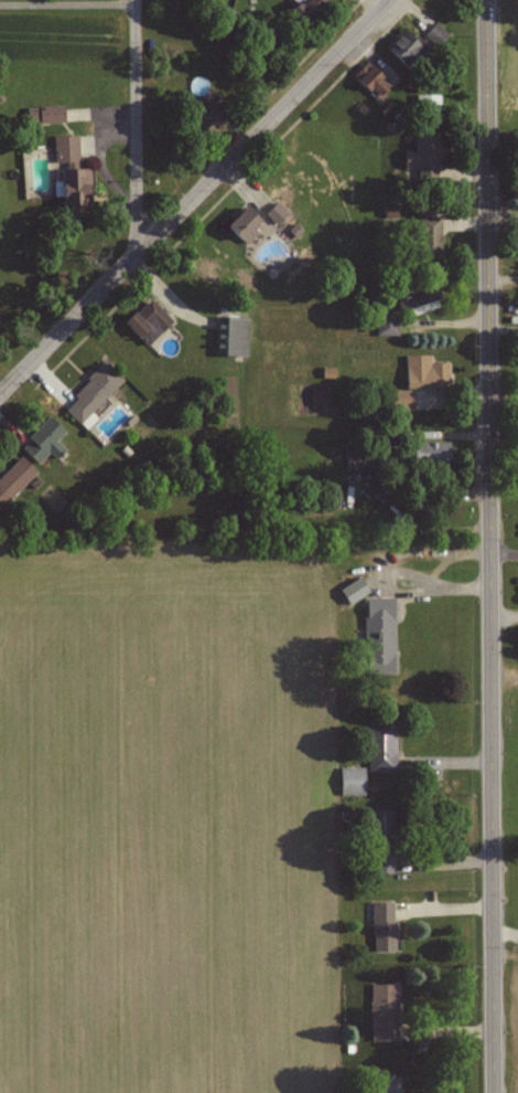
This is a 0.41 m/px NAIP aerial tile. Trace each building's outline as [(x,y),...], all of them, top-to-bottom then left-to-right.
[(300,23),(324,1),(323,0),(295,0),(294,1),(287,9),(300,23)] [(435,46),(423,33),(434,22),(446,35),(435,46)] [(399,28),(425,56),(410,71),(384,42),(399,28)] [(173,59),(157,59),(157,50),(173,50),(173,59)] [(390,86),(375,102),(355,83),(370,66),(390,86)] [(438,95),(439,116),(413,117),(413,95),(438,95)] [(204,102),(211,108),(217,102),(227,112),(218,120),(222,124),(205,140),(185,120),(204,102)] [(63,106),(24,108),(25,124),(63,121),(63,106)] [(395,124),(395,132),(382,131),(382,123),(395,124)] [(436,134),(435,144),(439,144),(439,159),(436,159),(435,189),(416,189),(416,168),(401,168),(401,151),(412,151),(412,134),(436,134)] [(76,136),(77,162),(51,163),(50,137),(76,136)] [(86,169),(87,203),(60,205),(58,170),(86,169)] [(276,223),(266,211),(276,201),(287,214),(276,223)] [(258,221),(250,227),(256,233),(242,245),(225,227),(245,208),(258,221)] [(397,217),(384,217),(384,209),(397,209),(397,217)] [(439,258),(439,216),(416,216),(416,220),(403,220),(403,236),(417,236),(417,258),(439,258)] [(295,236),(287,229),(293,222),(302,231),(295,236)] [(399,311),(396,301),(435,287),(440,297),(399,311)] [(145,344),(123,322),(148,298),(170,320),(145,344)] [(397,317),(397,333),(375,333),(375,316),(397,317)] [(248,318),(247,356),(213,354),(214,317),(248,318)] [(449,363),(449,386),(403,386),(403,357),(428,356),(428,363),(449,363)] [(76,424),(120,380),(101,360),(84,378),(86,380),(71,395),(74,399),(63,410),(76,424)] [(334,376),(320,375),(320,367),(334,368),(334,376)] [(412,408),(387,410),(386,391),(411,390),(412,408)] [(50,417),(63,431),(54,441),(63,448),(56,456),(50,450),(37,464),(21,447),(50,417)] [(410,443),(446,443),(446,465),(410,465),(410,443)] [(127,457),(119,449),(125,445),(131,453),(127,457)] [(343,455),(356,455),(356,470),(343,470),(343,455)] [(34,471),(20,457),(0,477),(0,506),(34,471)] [(34,489),(30,485),(36,478),(41,481),(34,489)] [(350,487),(349,502),(342,501),(343,487),(350,487)] [(346,605),(336,591),(356,576),(367,591),(346,605)] [(392,598),(393,671),(363,672),(361,598),(392,598)] [(367,721),(392,721),(393,771),(367,771),(367,721)] [(339,767),(363,768),(361,794),(338,794),(339,767)] [(371,872),(392,872),(391,856),(396,856),(396,810),(366,810),(367,856),(371,856),(371,872)] [(373,951),(395,951),(395,922),(390,922),(390,902),(369,902),(369,934),(373,934),(373,951)] [(370,1041),(369,985),(396,985),(397,1041),(370,1041)] [(397,1076),(397,1092),(370,1092),(370,1076),(397,1076)]
